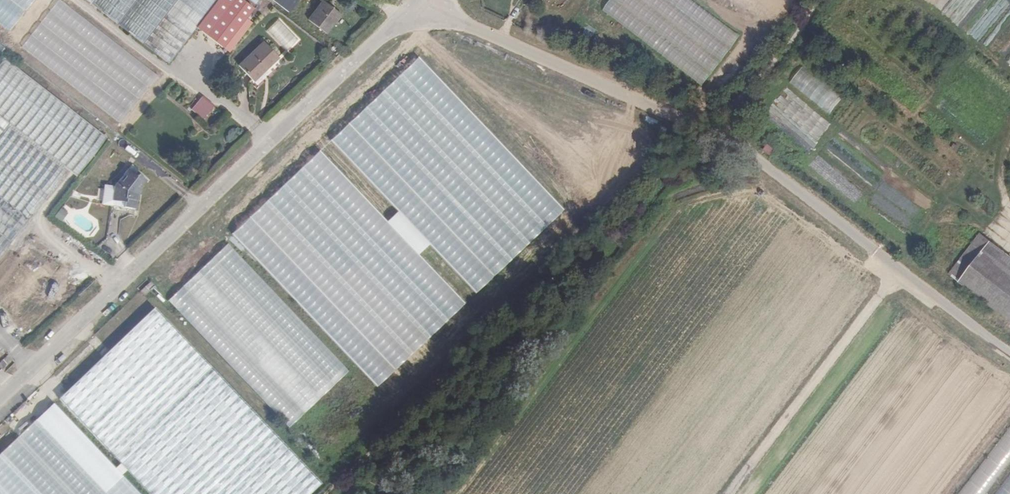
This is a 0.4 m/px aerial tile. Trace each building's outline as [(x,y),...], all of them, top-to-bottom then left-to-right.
[(12,29),(33,0),(0,0),(0,20),(12,29)] [(59,0),(58,0),(21,49),(123,123),(159,74),(59,0)] [(217,0),(95,0),(92,4),(168,63),(196,27),(217,0)] [(196,27),(223,47),(253,7),(243,0),(217,0),(196,27)] [(323,0),(322,0),(307,19),(325,33),(340,13),(323,0)] [(603,12),(706,84),(742,34),(694,0),(611,0),(603,12)] [(279,18),(266,31),(288,51),(300,39),(279,18)] [(279,56),(263,40),(237,65),(252,80),(264,68),(266,69),(279,56)] [(333,52),(338,47),(334,44),(329,48),(333,52)] [(333,52),(329,48),(325,53),(328,57),(333,52)] [(107,139),(5,59),(0,65),(0,257),(66,172),(63,169),(64,168),(77,177),(107,139)] [(564,210),(419,59),(331,143),(476,294),(564,210)] [(789,86),(833,112),(844,94),(800,68),(789,86)] [(203,119),(214,105),(202,95),(191,109),(203,119)] [(768,144),(764,150),(772,155),(776,148),(768,144)] [(466,304),(320,151),(231,235),(378,389),(466,304)] [(128,173),(114,189),(112,208),(135,210),(137,196),(141,191),(139,190),(143,184),(128,173)] [(64,222),(68,211),(60,208),(56,219),(64,222)] [(989,238),(983,246),(1009,267),(1009,254),(989,238)] [(350,373),(227,245),(167,302),(290,431),(350,373)] [(957,279),(1009,320),(1009,267),(983,246),(957,279)] [(146,287),(150,291),(155,286),(151,282),(146,287)] [(150,291),(146,287),(140,292),(144,296),(150,291)] [(59,399),(149,493),(309,493),(319,484),(153,310),(59,399)] [(53,403),(0,454),(0,493),(140,493),(53,403)] [(1009,461),(1009,423),(961,493),(987,493),(1009,461)] [(998,489),(1009,473),(1009,464),(993,485),(998,489)] [(996,493),(1009,493),(1009,474),(996,493)]
